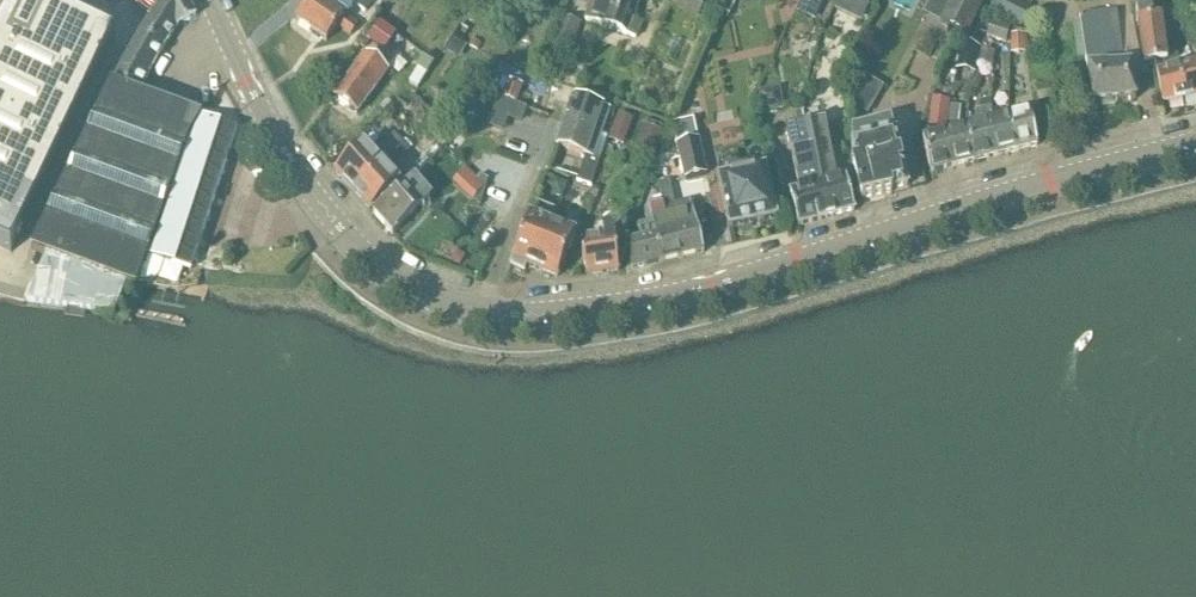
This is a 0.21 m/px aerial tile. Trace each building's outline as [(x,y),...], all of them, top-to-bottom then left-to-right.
[(0,26),(0,249),(11,254),(114,39),(33,0),(13,0),(0,26)] [(188,0),(164,0),(151,20),(120,66),(31,250),(47,256),(25,304),(115,318),(127,284),(137,288),(138,283),(147,257),(189,136),(203,116),(139,93),(164,49),(177,27),(197,16),(188,0)] [(324,0),(312,0),(297,20),(327,42),(338,26),(351,36),(358,28),(344,18),(346,16),(324,0)] [(354,4),(366,12),(375,0),(357,0),(354,4)] [(585,20),(627,35),(632,21),(640,0),(592,0),(585,20)] [(943,23),(969,37),(987,0),(954,0),(943,23)] [(989,12),(1021,29),(1033,7),(1020,0),(995,0),(989,12)] [(1143,63),(1167,60),(1162,19),(1152,21),(1150,5),(1135,7),(1138,23),(1137,23),(1143,63)] [(1116,10),(1080,15),(1094,106),(1100,105),(1101,108),(1103,109),(1109,108),(1116,107),(1117,105),(1117,103),(1136,100),(1131,64),(1125,65),(1116,10)] [(1011,28),(992,22),(987,37),(1007,43),(1011,28)] [(962,43),(957,70),(976,73),(981,48),(962,43)] [(366,57),(335,98),(357,114),(388,73),(366,57)] [(1179,70),(1185,100),(1195,98),(1195,67),(1179,70)] [(1185,100),(1179,70),(1157,74),(1163,105),(1185,100)] [(573,98),(565,122),(602,135),(610,111),(573,98)] [(1030,115),(1009,120),(1017,152),(1038,146),(1030,115)] [(147,257),(138,283),(140,284),(141,284),(143,284),(151,284),(153,284),(158,281),(161,276),(165,263),(191,272),(194,263),(198,264),(198,252),(200,244),(204,232),(221,180),(223,176),(227,162),(232,148),(238,130),(204,119),(193,138),(152,259),(147,257)] [(994,157),(1017,152),(1009,120),(986,125),(994,157)] [(565,122),(556,147),(586,157),(577,182),(591,187),(600,161),(609,138),(602,135),(565,122)] [(825,123),(806,127),(819,189),(827,220),(855,212),(847,181),(837,184),(825,123)] [(664,133),(645,125),(635,149),(655,157),(664,133)] [(986,125),(966,130),(974,162),(994,157),(986,125)] [(819,189),(806,127),(787,131),(801,194),(791,196),(799,228),(827,220),(819,189)] [(966,130),(945,135),(953,168),(974,162),(966,130)] [(364,145),(335,172),(337,174),(341,178),(353,191),(382,164),(381,163),(397,149),(403,144),(394,135),(373,154),(364,145)] [(953,168),(945,135),(923,140),(931,173),(953,168)] [(908,187),(896,136),(853,148),(855,167),(854,167),(862,201),(893,194),(892,191),(908,187)] [(708,176),(700,143),(679,148),(687,181),(708,176)] [(382,164),(353,191),(366,204),(369,208),(371,210),(400,183),(389,172),(410,152),(403,144),(397,149),(381,163),(382,164)] [(749,176),(748,168),(739,170),(741,178),(718,183),(730,232),(778,221),(766,172),(749,176)] [(402,188),(374,214),(393,236),(394,235),(419,208),(432,196),(414,176),(402,188)] [(671,235),(657,238),(663,263),(704,253),(691,200),(664,206),(671,235)] [(552,225),(553,226),(558,214),(535,205),(511,266),(525,272),(527,266),(535,269),(552,225)] [(642,242),(631,245),(632,271),(663,263),(657,238),(671,235),(664,206),(664,205),(650,208),(651,211),(645,213),(648,223),(638,226),(642,242)] [(575,234),(553,226),(552,225),(535,269),(557,278),(575,234)] [(588,274),(588,276),(619,272),(629,240),(615,241),(614,230),(611,229),(605,229),(603,232),(604,242),(589,241),(588,274)]
